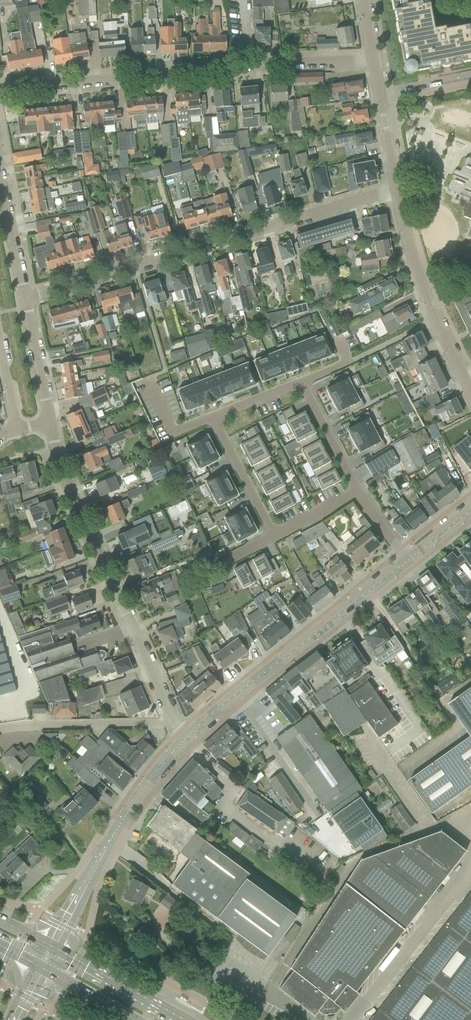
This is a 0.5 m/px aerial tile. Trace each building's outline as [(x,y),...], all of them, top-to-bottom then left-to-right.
[(15,7),(14,0),(0,0),(0,8),(15,7)] [(88,16),(86,0),(77,0),(78,17),(88,16)] [(88,16),(96,16),(95,0),(86,0),(88,16)] [(252,7),(253,29),(255,29),(255,46),(269,46),(269,41),(278,41),(277,31),(269,31),(269,29),(263,29),(262,8),(273,7),(272,0),(252,0),(252,7)] [(274,8),(275,15),(289,13),(287,0),(273,0),(274,8)] [(428,0),(393,0),(395,11),(397,23),(401,23),(403,32),(399,33),(399,36),(398,37),(399,42),(401,43),(404,63),(405,62),(406,64),(405,65),(404,66),(404,67),(404,68),(404,69),(404,70),(405,71),(405,72),(406,73),(407,73),(408,74),(409,74),(410,74),(411,74),(412,74),(413,73),(414,73),(415,72),(415,71),(417,70),(417,71),(430,69),(429,65),(439,63),(440,67),(442,67),(444,68),(449,67),(450,65),(452,65),(451,61),(461,59),(462,63),(470,61),(470,26),(445,30),(445,28),(434,30),(428,0)] [(30,24),(28,12),(27,7),(16,9),(20,33),(21,40),(26,68),(43,65),(41,50),(34,51),(30,24)] [(226,36),(220,36),(219,11),(212,11),(212,25),(208,25),(208,19),(207,19),(209,52),(226,51),(226,36)] [(187,39),(180,39),(179,19),(173,20),(174,53),(187,53),(187,39)] [(198,26),(196,26),(196,35),(191,35),(192,52),(209,52),(207,19),(198,20),(198,26)] [(166,33),(160,33),(161,39),(161,43),(161,53),(174,53),(173,20),(166,20),(166,33)] [(109,25),(111,25),(111,23),(102,24),(104,43),(98,43),(99,58),(112,57),(109,31),(110,31),(109,25)] [(124,41),(117,42),(116,23),(111,23),(111,25),(109,25),(110,31),(109,31),(112,57),(125,55),(124,41)] [(339,46),(354,44),(351,27),(335,30),(336,40),(326,40),(326,38),(316,38),(317,50),(339,49),(339,46)] [(142,29),(130,29),(131,55),(143,54),(142,38),(142,29)] [(155,54),(154,44),(154,29),(147,29),(147,38),(142,38),(143,54),(155,54)] [(86,44),(81,45),(79,34),(68,36),(72,62),(77,61),(78,64),(84,63),(83,60),(89,59),(86,44)] [(67,38),(52,41),(53,50),(52,50),(54,65),(72,62),(68,36),(67,36),(67,38)] [(12,55),(6,56),(6,57),(9,71),(26,68),(21,40),(10,42),(12,55)] [(322,82),(322,74),(292,75),(292,83),(322,82)] [(355,94),(363,92),(361,80),(325,86),(326,95),(337,93),(339,103),(356,100),(355,94)] [(287,103),(287,96),(286,86),(270,87),(271,104),(272,104),(272,114),(279,113),(279,103),(287,103)] [(260,114),(258,97),(257,87),(239,89),(241,107),(242,107),(245,129),(258,128),(257,116),(260,114)] [(229,108),(228,100),(227,90),(214,92),(216,108),(218,123),(225,123),(224,108),(229,108)] [(198,93),(186,94),(188,110),(188,116),(202,115),(206,111),(204,98),(199,98),(198,93)] [(175,106),(169,106),(170,114),(177,114),(177,119),(178,124),(189,123),(189,117),(188,116),(188,110),(186,94),(174,96),(175,106)] [(161,98),(156,98),(155,98),(143,99),(146,125),(162,123),(163,115),(161,98)] [(146,125),(143,99),(131,100),(125,101),(127,119),(133,118),(133,120),(137,123),(145,122),(146,125)] [(297,110),(296,107),(296,100),(288,101),(291,131),(301,130),(298,110),(297,110)] [(120,111),(114,112),(113,102),(100,103),(103,127),(103,126),(103,127),(114,126),(114,123),(119,123),(119,120),(121,119),(120,111)] [(90,128),(103,127),(100,103),(89,104),(89,105),(83,106),(85,123),(90,122),(90,128)] [(366,109),(353,111),(352,104),(341,106),(342,113),(336,114),(338,123),(352,120),(352,125),(368,122),(366,109)] [(71,106),(59,107),(60,124),(61,131),(74,130),(74,121),(72,121),(71,106)] [(61,131),(60,124),(59,107),(47,108),(49,132),(50,137),(55,136),(55,132),(61,131)] [(35,109),(38,132),(38,133),(49,132),(47,108),(35,109)] [(38,132),(35,109),(24,111),(24,116),(17,116),(19,135),(38,133),(38,132)] [(212,136),(211,118),(204,118),(204,133),(206,133),(206,138),(212,138),(212,136)] [(169,140),(168,125),(160,126),(162,148),(170,147),(169,140)] [(174,125),(168,125),(169,140),(170,147),(171,161),(180,160),(178,138),(176,139),(174,125)] [(239,149),(250,148),(247,131),(237,132),(239,149)] [(355,147),(372,144),(370,131),(355,134),(354,132),(335,136),(337,146),(354,142),(355,147)] [(82,154),(80,132),(72,133),(74,155),(82,154)] [(82,154),(90,154),(88,132),(80,132),(82,154)] [(134,132),(125,133),(127,151),(134,150),(135,150),(134,132)] [(125,133),(117,134),(119,152),(120,161),(117,161),(118,169),(129,168),(127,155),(127,151),(125,133)] [(213,153),(237,151),(236,135),(212,136),(212,138),(213,153)] [(63,150),(56,151),(57,159),(64,158),(63,150)] [(245,178),(252,176),(245,150),(238,152),(245,178)] [(40,151),(21,154),(23,162),(41,159),(40,151)] [(286,155),(280,156),(279,151),(276,152),(278,157),(276,157),(280,174),(290,172),(286,155)] [(206,174),(224,168),(221,159),(220,154),(220,153),(201,159),(203,164),(206,174)] [(309,166),(307,157),(306,154),(295,157),(299,169),(292,171),(295,181),(289,183),(294,198),(306,195),(299,169),(309,166)] [(199,159),(190,161),(190,162),(193,170),(197,169),(196,166),(203,164),(201,159),(201,158),(199,159)] [(468,158),(465,159),(460,172),(456,170),(454,172),(447,188),(449,191),(461,196),(463,200),(468,202),(462,217),(470,220),(470,159),(468,158)] [(373,162),(358,165),(357,161),(346,163),(348,173),(354,172),(356,184),(376,180),(375,174),(377,174),(376,168),(374,168),(373,162)] [(178,162),(160,167),(163,178),(181,172),(178,162)] [(190,162),(182,164),(185,176),(194,174),(193,170),(190,162)] [(40,172),(46,171),(45,164),(24,168),(26,180),(41,178),(40,172)] [(143,181),(160,177),(156,164),(139,169),(143,181)] [(269,189),(263,190),(267,203),(268,206),(279,203),(277,194),(284,192),(282,182),(276,184),(272,172),(274,172),(272,165),(264,167),(266,175),(265,175),(269,189)] [(315,184),(327,181),(324,168),(312,171),(315,184)] [(118,170),(111,171),(113,180),(120,179),(118,170)] [(126,173),(120,175),(123,185),(129,184),(126,173)] [(28,192),(43,189),(41,178),(26,180),(28,192)] [(79,183),(71,185),(72,193),(81,191),(79,183)] [(257,209),(254,200),(250,187),(237,191),(243,213),(257,209)] [(30,203),(50,199),(49,188),(43,189),(28,192),(30,203)] [(231,217),(229,207),(225,194),(213,197),(220,220),(231,217)] [(209,224),(220,220),(213,197),(202,201),(209,224)] [(53,199),(50,200),(50,199),(30,203),(32,215),(53,211),(54,210),(53,199)] [(125,220),(132,218),(126,199),(115,203),(120,217),(112,219),(114,227),(120,249),(132,246),(125,223),(126,223),(125,220)] [(66,214),(86,211),(84,201),(64,205),(66,214)] [(198,202),(190,204),(197,227),(209,224),(202,201),(198,202)] [(197,227),(190,204),(179,208),(182,216),(181,216),(186,230),(191,229),(192,231),(193,231),(197,230),(197,229),(197,227)] [(96,232),(105,229),(98,207),(90,209),(96,232)] [(96,232),(90,209),(90,211),(83,213),(90,237),(97,235),(96,232)] [(159,238),(170,235),(164,213),(152,216),(159,238)] [(152,216),(142,219),(141,215),(134,217),(137,229),(143,227),(147,241),(151,240),(151,241),(152,242),(156,241),(156,240),(156,239),(159,238),(152,216)] [(388,232),(387,224),(385,215),(361,220),(364,239),(374,237),(374,235),(388,232)] [(356,233),(354,227),(351,217),(296,234),(300,250),(356,233)] [(36,229),(47,226),(48,226),(52,226),(50,219),(35,222),(36,229)] [(40,268),(46,266),(48,273),(60,270),(59,267),(53,244),(48,226),(47,226),(50,238),(41,240),(44,249),(35,252),(40,268)] [(41,240),(50,238),(47,226),(36,229),(39,240),(41,240)] [(120,250),(120,249),(114,227),(108,228),(108,230),(103,232),(109,253),(114,251),(115,252),(119,251),(120,250)] [(88,236),(76,240),(78,245),(82,260),(94,257),(88,236)] [(76,238),(64,242),(71,264),(82,260),(78,245),(76,240),(76,238)] [(375,256),(360,258),(361,266),(362,273),(380,271),(379,268),(378,260),(392,257),(389,240),(379,242),(373,243),(375,256)] [(67,265),(71,264),(64,242),(64,241),(53,244),(59,267),(60,267),(61,269),(68,267),(67,265)] [(295,260),(290,245),(289,242),(277,245),(286,277),(294,274),(290,261),(295,260)] [(335,249),(331,250),(333,255),(336,254),(337,257),(347,255),(346,250),(350,249),(355,248),(355,245),(349,246),(335,249)] [(275,271),(271,257),(268,248),(255,252),(260,266),(256,268),(257,276),(275,271)] [(238,267),(233,269),(238,289),(245,287),(244,285),(251,283),(248,271),(252,269),(250,260),(251,260),(250,258),(249,258),(248,254),(246,254),(245,253),(241,254),(241,256),(235,257),(238,267)] [(227,260),(214,264),(217,273),(220,284),(214,285),(223,316),(232,313),(229,300),(226,291),(229,291),(225,277),(225,276),(231,274),(230,270),(227,260)] [(199,268),(194,269),(196,277),(194,278),(197,288),(206,318),(214,315),(208,294),(216,292),(214,285),(211,286),(206,266),(205,266),(203,265),(200,266),(199,268)] [(188,279),(185,280),(183,273),(170,277),(174,292),(182,290),(188,314),(197,311),(188,279)] [(281,285),(283,284),(280,273),(273,275),(278,297),(284,296),(281,285)] [(360,296),(347,303),(353,316),(362,311),(364,315),(371,312),(369,307),(385,300),(391,297),(389,293),(397,289),(391,277),(382,282),(380,277),(371,282),(360,287),(357,289),(360,296)] [(162,292),(161,289),(158,280),(143,284),(149,307),(167,302),(164,292),(162,292)] [(245,287),(238,289),(240,298),(243,311),(244,313),(251,312),(249,303),(245,287)] [(130,288),(114,292),(118,304),(118,306),(120,312),(132,309),(134,315),(144,312),(140,296),(133,298),(130,288)] [(111,307),(118,306),(114,292),(99,297),(104,314),(112,312),(111,307)] [(453,302),(470,338),(470,293),(453,302)] [(93,310),(91,311),(87,300),(73,304),(79,325),(96,320),(93,310)] [(318,302),(308,306),(309,312),(320,308),(318,302)] [(76,325),(79,325),(73,304),(49,311),(52,321),(51,322),(53,330),(55,329),(59,328),(58,324),(68,321),(72,326),(76,325)] [(288,321),(309,312),(308,306),(307,304),(286,308),(286,311),(288,321)] [(406,305),(380,318),(388,334),(409,324),(407,320),(412,317),(406,305)] [(268,326),(288,321),(286,311),(266,316),(268,326)] [(106,333),(115,330),(111,316),(101,319),(102,324),(103,324),(106,333)] [(368,316),(349,326),(352,333),(371,322),(368,316)] [(146,317),(137,319),(139,326),(148,324),(146,317)] [(106,333),(103,324),(102,324),(96,326),(98,335),(99,335),(100,339),(107,337),(106,333)] [(214,331),(204,334),(209,349),(219,346),(214,331)] [(237,337),(240,336),(238,331),(227,335),(229,341),(237,338),(237,337)] [(322,332),(311,337),(319,360),(331,355),(322,332)] [(414,352),(427,346),(420,332),(397,344),(400,350),(403,349),(407,356),(390,364),(393,371),(405,365),(405,364),(418,358),(414,352)] [(204,334),(185,339),(190,358),(208,350),(204,334)] [(241,337),(225,343),(227,348),(237,344),(239,349),(245,346),(241,337)] [(304,342),(300,343),(308,364),(319,360),(311,337),(310,337),(311,339),(304,342)] [(73,356),(86,352),(84,343),(71,347),(73,356)] [(300,343),(289,348),(298,370),(304,367),(304,366),(308,364),(300,343)] [(226,344),(215,348),(218,358),(229,353),(226,344)] [(289,348),(278,352),(286,373),(288,372),(290,371),(291,372),(298,370),(289,348)] [(184,350),(169,354),(172,362),(186,358),(184,350)] [(93,364),(110,361),(108,351),(92,354),(93,364)] [(266,354),(267,356),(275,377),(286,373),(278,352),(267,356),(266,354)] [(266,354),(254,359),(255,361),(259,372),(263,382),(275,377),(267,356),(266,354)] [(433,359),(421,365),(418,358),(405,364),(405,365),(408,372),(414,369),(417,376),(414,377),(417,383),(423,380),(423,381),(440,372),(433,359)] [(76,368),(82,367),(81,361),(59,365),(62,376),(77,373),(76,368)] [(235,366),(243,389),(255,385),(252,375),(247,364),(236,368),(235,366)] [(235,366),(224,370),(232,394),(243,389),(235,366)] [(388,375),(384,366),(377,370),(381,378),(388,375)] [(105,380),(118,378),(116,367),(103,369),(105,380)] [(224,373),(213,377),(221,398),(232,394),(224,370),(223,371),(224,373)] [(335,385),(327,390),(327,391),(329,394),(328,395),(331,402),(355,389),(346,372),(332,379),(335,385)] [(434,392),(447,386),(440,372),(423,381),(426,388),(423,389),(426,395),(422,397),(425,405),(437,399),(434,392)] [(84,379),(78,380),(77,373),(62,376),(64,388),(85,384),(84,379)] [(213,377),(202,381),(210,403),(217,401),(216,400),(221,398),(213,377)] [(202,381),(191,386),(199,407),(203,405),(204,406),(210,403),(202,381)] [(400,383),(394,386),(397,393),(404,389),(400,383)] [(85,385),(85,384),(64,388),(66,400),(87,396),(85,385)] [(191,386),(179,390),(187,411),(199,407),(191,386)] [(91,401),(107,394),(106,392),(104,388),(88,395),(91,401)] [(355,389),(331,402),(335,408),(336,407),(338,412),(347,408),(350,414),(350,413),(364,406),(355,389)] [(94,408),(110,401),(107,395),(107,394),(91,401),(94,408)] [(437,399),(425,405),(426,406),(428,410),(428,411),(433,409),(436,415),(445,411),(449,419),(453,417),(462,413),(455,398),(442,405),(438,398),(437,399)] [(92,414),(91,413),(88,407),(66,416),(69,422),(67,422),(66,424),(68,429),(70,429),(71,429),(72,429),(95,420),(92,414)] [(291,408),(282,413),(286,422),(287,422),(284,423),(290,433),(310,423),(307,419),(304,413),(296,417),(291,408)] [(356,426),(348,430),(350,435),(349,435),(352,442),(376,429),(367,413),(354,420),(353,420),(356,426)] [(272,415),(267,418),(270,425),(276,422),(272,415)] [(267,418),(261,421),(265,430),(271,427),(270,425),(267,418)] [(71,431),(70,433),(72,438),(74,438),(75,438),(77,443),(87,439),(99,434),(94,421),(95,421),(95,420),(72,429),(72,431),(71,431)] [(310,423),(290,433),(290,434),(292,433),(297,442),(306,437),(311,447),(320,442),(310,423)] [(436,427),(435,427),(434,424),(428,427),(433,437),(439,433),(437,430),(436,427)] [(114,425),(101,431),(104,439),(117,434),(114,425)] [(249,442),(240,446),(246,456),(266,446),(260,436),(261,435),(256,426),(244,432),(249,442)] [(376,429),(352,442),(356,448),(357,448),(359,452),(368,448),(371,454),(385,446),(376,429)] [(419,446),(421,445),(429,441),(423,430),(413,435),(419,446)] [(117,434),(104,439),(107,446),(107,447),(125,439),(122,432),(117,434)] [(467,434),(466,434),(468,436),(452,448),(468,469),(470,473),(470,440),(467,434)] [(421,445),(419,446),(413,435),(410,436),(422,459),(427,456),(421,445)] [(187,446),(185,447),(191,458),(213,447),(207,436),(187,446)] [(425,465),(422,459),(410,436),(392,446),(407,474),(425,465)] [(306,437),(297,442),(299,447),(301,451),(307,461),(325,452),(320,442),(311,447),(306,437)] [(162,448),(162,449),(165,455),(177,449),(173,442),(162,448)] [(266,446),(246,456),(256,475),(264,471),(259,461),(268,457),(264,447),(266,446)] [(117,458),(111,461),(105,447),(96,451),(83,456),(89,471),(91,470),(93,475),(103,470),(101,465),(108,463),(111,471),(122,466),(120,459),(117,458)] [(213,447),(191,458),(191,459),(193,458),(199,469),(218,458),(213,447)] [(390,447),(363,463),(373,479),(399,463),(390,447)] [(325,452),(307,461),(317,480),(325,476),(320,466),(330,461),(325,452)] [(264,471),(256,475),(261,485),(281,475),(275,465),(273,466),(268,457),(259,461),(264,471)] [(167,461),(147,469),(153,481),(172,473),(167,461)] [(325,476),(317,480),(322,490),(340,481),(330,461),(320,466),(325,476)] [(36,473),(33,462),(20,465),(20,466),(12,468),(12,467),(0,470),(0,479),(5,501),(6,501),(7,507),(21,504),(19,498),(20,497),(18,489),(11,491),(9,482),(16,480),(15,476),(20,474),(23,485),(20,486),(22,494),(38,490),(36,482),(38,482),(36,473)] [(131,470),(135,469),(132,463),(114,471),(117,477),(131,471),(131,470)] [(428,477),(420,483),(420,484),(428,494),(426,495),(438,511),(452,501),(459,495),(451,484),(440,469),(432,474),(428,477)] [(214,478),(204,484),(210,495),(232,483),(226,472),(222,475),(221,473),(214,477),(214,478)] [(189,475),(178,481),(181,487),(192,481),(189,475)] [(281,475),(261,485),(266,495),(274,490),(279,499),(288,494),(286,490),(279,476),(281,475)] [(379,475),(365,483),(368,489),(382,481),(379,475)] [(100,497),(117,490),(112,477),(95,485),(100,497)] [(192,481),(181,487),(184,493),(195,487),(192,481)] [(232,483),(210,495),(215,506),(218,505),(226,501),(227,502),(234,498),(233,497),(237,495),(232,483)] [(426,495),(428,494),(420,484),(416,487),(425,497),(418,502),(430,517),(438,511),(426,495)] [(129,500),(147,492),(144,486),(126,494),(129,500)] [(274,490),(266,495),(276,514),(296,504),(290,493),(288,494),(279,499),(274,490)] [(37,498),(22,504),(24,511),(29,510),(34,522),(43,519),(55,514),(50,500),(39,504),(37,498)] [(401,498),(393,505),(413,531),(427,520),(418,507),(412,512),(401,498)] [(121,510),(130,506),(127,499),(105,509),(112,525),(125,520),(121,510)] [(225,519),(223,520),(229,532),(251,520),(245,509),(225,519)] [(393,510),(390,512),(387,509),(385,510),(395,522),(391,525),(401,538),(402,537),(405,537),(407,536),(407,533),(410,531),(393,510)] [(207,512),(195,518),(199,524),(210,518),(207,513),(207,512)] [(126,532),(116,536),(123,551),(132,547),(135,545),(136,545),(150,539),(144,525),(152,522),(150,515),(132,522),(135,528),(135,529),(129,531),(126,532)] [(364,527),(352,536),(367,555),(379,545),(369,533),(373,529),(363,517),(359,520),(364,527)] [(210,518),(199,524),(202,530),(213,524),(213,523),(210,518)] [(43,519),(34,522),(36,528),(45,525),(43,519)] [(251,520),(229,532),(234,543),(256,531),(251,520)] [(352,536),(342,545),(323,523),(315,527),(320,537),(324,536),(328,542),(329,541),(336,550),(339,553),(340,552),(343,552),(344,551),(345,552),(345,556),(348,556),(355,565),(367,555),(352,536)] [(314,541),(320,537),(315,527),(309,530),(309,532),(314,541)] [(42,534),(48,549),(68,542),(63,528),(52,532),(52,530),(42,534)] [(38,536),(35,529),(18,535),(21,543),(38,536)] [(309,532),(309,530),(301,534),(303,537),(307,544),(314,541),(309,532)] [(177,539),(182,536),(180,531),(150,546),(154,554),(179,543),(177,539)] [(3,540),(13,537),(12,532),(2,535),(3,540)] [(295,550),(307,544),(303,537),(291,542),(295,550)] [(336,550),(329,541),(328,542),(324,545),(334,557),(337,554),(339,553),(336,550)] [(68,542),(48,549),(54,565),(61,563),(61,564),(74,559),(73,556),(70,548),(72,547),(70,543),(68,543),(68,542)] [(462,552),(463,553),(457,558),(453,554),(438,566),(450,581),(451,580),(457,588),(456,588),(468,604),(470,601),(470,544),(462,552)] [(223,548),(212,554),(215,560),(226,554),(223,548)] [(198,569),(214,561),(210,551),(194,558),(198,569)] [(146,562),(151,560),(148,554),(139,558),(139,557),(127,562),(130,568),(129,571),(131,575),(133,575),(149,569),(146,562)] [(263,555),(244,565),(248,574),(258,569),(262,578),(279,570),(273,558),(267,562),(263,555)] [(339,562),(336,558),(323,568),(333,580),(334,579),(339,585),(350,577),(345,571),(346,570),(340,562),(339,562)] [(237,577),(231,580),(237,592),(262,578),(258,569),(248,574),(244,565),(234,570),(237,577)] [(5,566),(0,568),(0,590),(12,585),(12,584),(13,583),(10,576),(9,576),(5,566)] [(309,584),(302,570),(294,574),(298,580),(312,598),(307,601),(316,612),(325,606),(309,584)] [(65,582),(47,589),(50,598),(60,594),(68,591),(77,588),(76,586),(83,583),(79,571),(69,574),(63,576),(65,582)] [(468,621),(435,577),(430,571),(417,581),(428,595),(424,598),(436,616),(440,613),(428,597),(437,591),(438,593),(437,594),(447,606),(444,608),(460,628),(468,621)] [(178,602),(185,600),(173,572),(147,583),(149,587),(140,591),(145,603),(151,601),(154,607),(167,602),(170,608),(179,604),(178,602)] [(325,588),(327,587),(317,572),(311,576),(314,581),(309,584),(325,606),(334,599),(325,588)] [(222,584),(210,588),(212,593),(224,589),(222,584)] [(0,590),(0,594),(3,605),(20,599),(16,585),(0,590)] [(436,616),(424,598),(419,591),(407,599),(416,612),(421,609),(432,626),(440,622),(436,616)] [(268,596),(265,592),(253,600),(256,604),(268,596)] [(276,593),(270,598),(280,610),(285,605),(276,593)] [(77,613),(92,607),(88,595),(67,602),(65,596),(44,604),(49,617),(75,608),(77,613)] [(299,623),(310,614),(302,605),(304,603),(300,595),(290,600),(292,603),(286,607),(299,623)] [(414,615),(409,609),(404,601),(388,611),(403,634),(408,630),(403,622),(414,615)] [(188,617),(190,616),(185,604),(173,609),(177,618),(158,624),(160,632),(157,633),(163,646),(164,646),(166,653),(176,650),(174,642),(177,640),(172,630),(190,625),(188,617)] [(246,633),(248,631),(239,611),(233,615),(222,622),(236,640),(227,647),(237,660),(247,653),(244,648),(253,642),(246,633)] [(270,614),(264,617),(264,618),(269,627),(280,640),(290,633),(284,625),(279,619),(275,611),(270,614)] [(18,637),(26,634),(16,612),(7,614),(18,637)] [(94,631),(100,629),(96,616),(78,622),(77,619),(67,622),(49,628),(51,636),(57,634),(58,636),(76,630),(79,638),(83,637),(83,636),(92,632),(92,633),(95,632),(94,631)] [(264,618),(251,626),(258,639),(265,652),(280,640),(269,627),(264,618)] [(212,621),(205,624),(208,630),(214,627),(212,621)] [(393,645),(386,634),(381,626),(365,636),(376,652),(383,647),(386,652),(390,649),(394,656),(404,649),(399,641),(393,645)] [(470,639),(470,628),(470,626),(461,631),(465,636),(467,635),(470,640),(470,639)] [(54,644),(51,636),(49,628),(26,635),(26,634),(18,637),(38,683),(61,676),(103,662),(103,660),(103,659),(104,659),(105,658),(105,657),(106,656),(106,655),(106,654),(105,654),(105,653),(105,652),(104,652),(103,651),(102,651),(101,651),(100,651),(99,651),(96,652),(95,649),(77,654),(77,653),(74,654),(69,639),(54,644)] [(203,649),(208,647),(201,631),(195,634),(199,643),(201,649),(202,650),(203,649)] [(16,691),(0,637),(0,696),(16,691)] [(324,663),(326,665),(328,668),(335,677),(336,679),(341,685),(348,680),(348,679),(346,676),(353,672),(359,668),(361,671),(369,666),(351,640),(343,645),(337,649),(329,655),(332,658),(331,659),(324,663)] [(199,643),(192,646),(197,657),(197,658),(199,662),(198,663),(202,670),(211,664),(202,650),(201,649),(199,643)] [(218,649),(215,644),(209,648),(213,653),(211,654),(223,670),(237,660),(227,647),(220,652),(218,649)] [(316,652),(295,667),(303,677),(303,678),(314,693),(321,705),(322,705),(324,709),(342,737),(366,722),(348,696),(345,691),(344,690),(341,685),(336,679),(335,677),(328,668),(326,665),(324,663),(316,652)] [(116,676),(132,669),(127,657),(99,669),(102,677),(115,672),(116,676)] [(197,657),(184,663),(187,668),(198,663),(199,662),(197,658),(197,657)] [(79,682),(96,675),(93,666),(75,672),(79,682)] [(295,667),(282,678),(293,691),(297,697),(302,692),(305,696),(310,692),(300,680),(303,677),(295,667)] [(201,676),(194,682),(208,699),(222,688),(215,680),(211,674),(205,679),(201,676)] [(369,674),(345,691),(348,696),(369,682),(367,680),(371,677),(369,674)] [(442,692),(458,681),(454,675),(437,686),(442,692)] [(70,703),(67,695),(61,676),(38,683),(39,685),(38,686),(48,704),(54,704),(54,716),(74,716),(74,703),(70,703)] [(272,686),(265,692),(272,701),(279,696),(281,694),(283,698),(289,704),(292,701),(287,695),(293,691),(282,678),(272,686)] [(398,724),(369,681),(369,682),(348,696),(378,738),(398,724)] [(181,694),(177,697),(186,714),(192,708),(194,710),(208,699),(194,682),(180,693),(181,694)] [(76,708),(104,699),(101,686),(76,693),(76,708)] [(128,717),(149,707),(140,687),(119,696),(128,717)] [(459,697),(448,704),(470,736),(470,688),(459,697)] [(314,693),(307,699),(316,709),(317,708),(320,712),(324,709),(322,705),(321,705),(314,693)] [(279,696),(272,701),(275,704),(291,725),(300,718),(291,707),(289,704),(283,698),(281,694),(279,696)] [(437,713),(442,710),(432,694),(427,697),(437,713)] [(32,713),(45,713),(45,705),(32,705),(32,713)] [(82,720),(103,719),(101,712),(95,714),(95,715),(82,715),(82,720)] [(361,789),(327,740),(310,716),(276,739),(328,812),(361,789)] [(238,738),(235,735),(227,725),(215,736),(227,749),(238,738)] [(126,743),(111,729),(107,729),(97,741),(109,752),(111,750),(128,766),(135,772),(154,751),(147,745),(148,745),(148,744),(149,743),(149,741),(149,740),(149,739),(149,738),(148,737),(148,736),(147,735),(147,734),(136,746),(135,746),(131,746),(130,747),(126,743)] [(80,756),(76,761),(77,761),(77,762),(83,767),(99,780),(103,776),(107,779),(120,791),(132,777),(118,765),(121,762),(109,752),(97,741),(95,743),(94,742),(87,735),(79,743),(81,745),(87,750),(81,757),(80,756)] [(215,759),(227,749),(215,736),(204,746),(215,759)] [(409,780),(433,813),(470,787),(470,737),(409,780)] [(251,757),(256,754),(246,740),(241,744),(251,757)] [(40,758),(35,753),(28,746),(23,751),(20,747),(16,750),(13,747),(2,757),(20,776),(40,758)] [(58,748),(53,752),(57,757),(62,752),(58,748)] [(72,758),(66,764),(76,774),(90,788),(99,780),(83,767),(77,762),(72,758)] [(183,770),(171,783),(199,808),(207,816),(215,807),(203,798),(206,796),(212,801),(222,791),(213,782),(216,778),(205,768),(204,770),(193,759),(183,770)] [(46,761),(41,766),(49,773),(54,768),(46,761)] [(229,777),(233,772),(220,762),(216,767),(229,777)] [(372,781),(376,778),(371,770),(366,773),(372,781)] [(298,809),(303,805),(280,772),(269,780),(291,813),(295,811),(296,813),(299,811),(298,809)] [(380,790),(386,786),(381,778),(375,781),(380,790)] [(171,783),(160,795),(171,805),(176,800),(193,815),(201,823),(207,816),(199,808),(171,783)] [(81,788),(78,786),(74,790),(76,792),(75,793),(78,797),(73,801),(82,810),(85,814),(96,803),(81,788)] [(257,789),(251,794),(270,805),(272,802),(257,793),(259,790),(257,789)] [(287,817),(270,805),(251,794),(246,790),(236,806),(276,833),(277,833),(284,838),(294,823),(287,818),(287,817)] [(42,810),(47,806),(38,795),(33,799),(42,810)] [(360,797),(331,817),(354,850),(383,830),(360,797)] [(85,814),(82,810),(73,801),(67,807),(64,804),(59,809),(74,824),(85,814)] [(404,832),(414,824),(400,803),(389,811),(404,832)] [(196,830),(172,812),(164,806),(163,807),(160,806),(159,807),(156,810),(158,811),(157,813),(158,813),(148,827),(167,841),(166,843),(190,860),(171,885),(216,919),(246,879),(245,879),(249,874),(194,834),(196,830)] [(231,822),(226,829),(237,838),(244,844),(249,836),(243,832),(231,822)] [(405,930),(466,851),(441,831),(359,862),(344,883),(345,884),(405,930)] [(244,844),(237,838),(234,842),(245,850),(248,847),(256,853),(244,844)] [(32,850),(25,842),(13,853),(17,858),(12,863),(7,858),(0,865),(0,876),(6,881),(11,876),(15,881),(28,868),(39,857),(32,850)] [(259,848),(256,853),(263,857),(266,853),(259,848)] [(246,879),(216,919),(236,934),(234,936),(235,936),(236,934),(237,935),(266,957),(296,917),(246,879)] [(151,899),(155,892),(133,880),(128,891),(126,891),(122,899),(131,904),(130,905),(132,906),(133,903),(138,906),(144,895),(151,899)] [(356,993),(405,930),(345,884),(290,968),(293,971),(279,989),(314,1016),(318,1011),(323,1015),(336,1013),(339,1009),(345,1013),(358,995),(356,993)] [(371,1019),(470,1019),(470,893),(373,1018),(371,1019)] [(173,914),(181,905),(167,894),(160,904),(173,914)]
